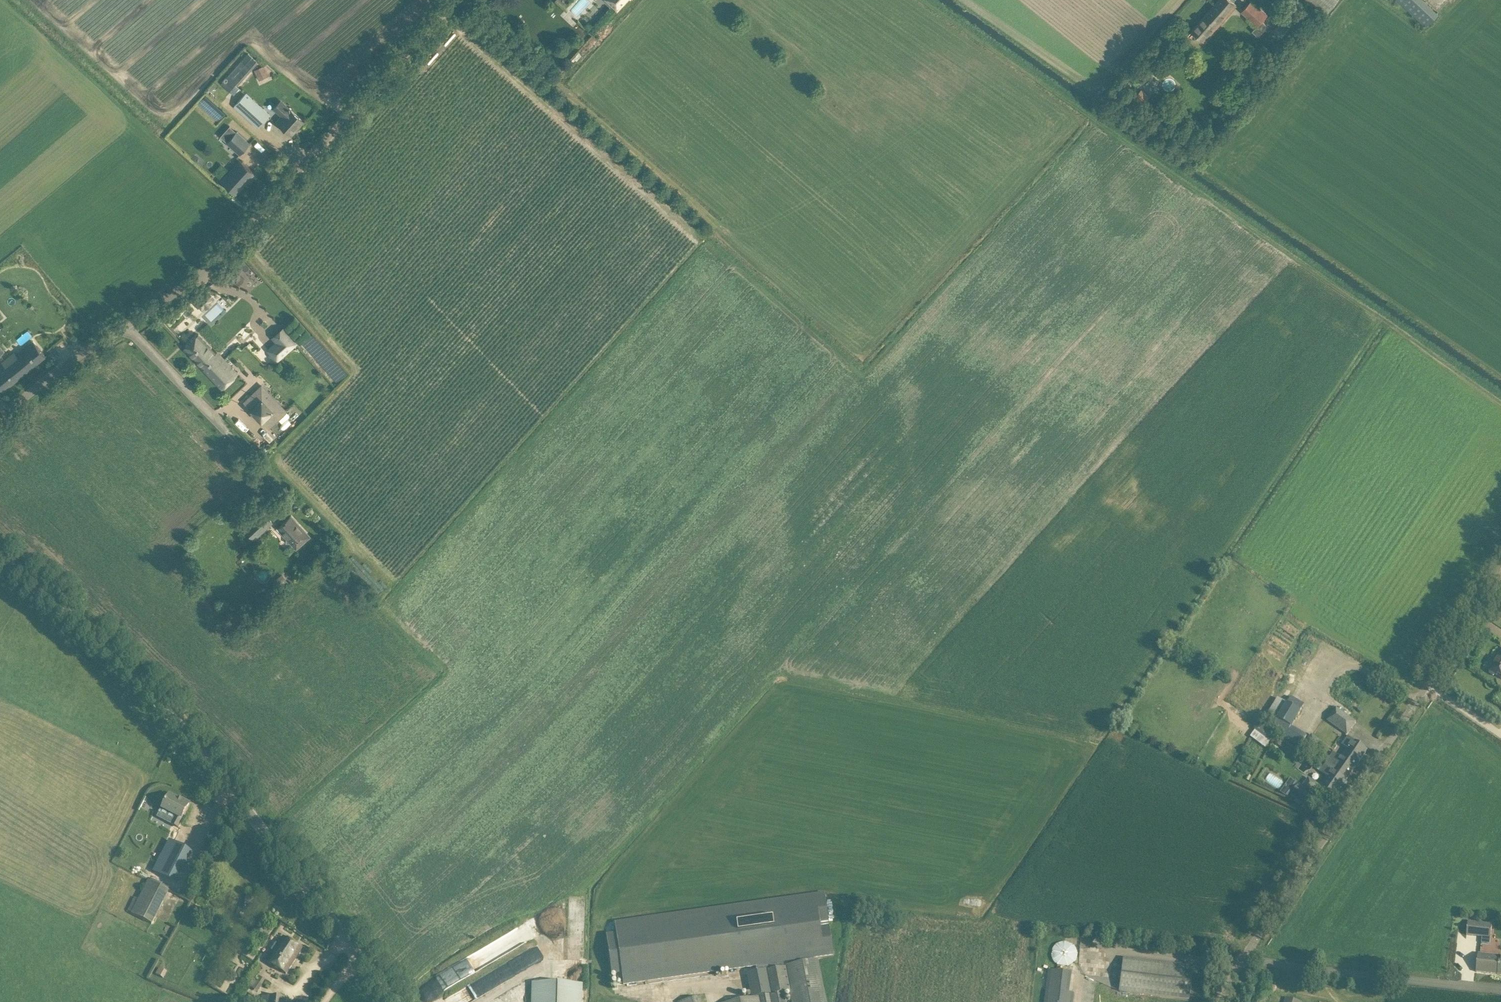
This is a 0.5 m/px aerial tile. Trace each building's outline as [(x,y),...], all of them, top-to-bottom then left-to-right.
[(617,9),(625,0),(607,0),(617,9)] [(1232,0),(1218,0),(1192,29),(1205,42),(1237,5),(1232,0)] [(1253,0),(1251,0),(1242,11),(1257,25),(1253,30),(1259,36),(1268,25),(1263,20),(1269,13),(1253,0)] [(1327,14),(1337,0),(1309,0),(1327,14)] [(1282,35),(1293,22),(1286,16),(1275,28),(1282,35)] [(236,82),(258,59),(249,51),(228,75),(236,82)] [(270,62),(255,70),(260,79),(275,72),(270,62)] [(262,83),(273,77),(272,74),(260,79),(262,83)] [(1142,83),(1136,78),(1133,76),(1124,86),(1127,89),(1132,93),(1142,83)] [(246,92),(234,105),(244,114),(258,127),(270,114),(246,92)] [(280,115),(276,120),(291,134),(299,126),(298,124),(303,119),(281,100),(273,108),(280,115)] [(1162,113),(1166,107),(1162,104),(1158,110),(1162,113)] [(249,143),(236,131),(237,131),(237,130),(226,142),(227,142),(240,153),(239,154),(240,154),(250,143),(249,142),(249,143)] [(240,159),(240,160),(222,180),(221,180),(236,194),(236,193),(254,173),(255,173),(240,159)] [(209,291),(194,301),(201,312),(216,302),(209,291)] [(211,320),(224,309),(218,302),(205,314),(211,320)] [(276,361),(298,343),(284,326),(271,337),(275,342),(266,349),(276,361)] [(198,333),(184,347),(222,387),(238,372),(220,354),(219,355),(198,333)] [(9,355),(7,357),(4,360),(10,367),(8,369),(17,379),(22,375),(45,356),(39,348),(33,341),(23,348),(27,353),(20,359),(16,355),(12,358),(9,355)] [(17,379),(8,369),(10,367),(4,360),(2,362),(4,364),(0,368),(0,392),(2,390),(3,391),(17,379)] [(269,428),(287,410),(269,392),(264,396),(257,388),(244,401),(269,428)] [(288,410),(293,414),(299,408),(295,403),(288,410)] [(296,549),(310,536),(291,515),(286,520),(286,519),(277,527),(286,537),(286,542),(290,543),(296,549)] [(282,574),(274,579),(281,588),(289,582),(282,574)] [(1316,648),(1318,637),(1311,635),(1308,646),(1316,648)] [(1489,671),(1500,679),(1500,652),(1489,671)] [(9,688),(0,683),(0,702),(9,688)] [(1271,731),(1300,749),(1308,736),(1292,727),(1305,704),(1292,697),(1271,731)] [(1356,722),(1338,709),(1336,708),(1327,721),(1347,735),(1356,722)] [(1260,725),(1251,736),(1267,748),(1276,737),(1260,725)] [(1309,752),(1318,739),(1311,734),(1302,747),(1309,752)] [(1354,741),(1349,737),(1343,746),(1347,749),(1341,758),(1334,753),(1325,766),(1346,781),(1368,751),(1354,741)] [(1334,797),(1346,781),(1325,766),(1320,772),(1328,777),(1321,787),(1334,797)] [(1317,784),(1309,779),(1309,778),(1303,787),(1299,785),(1291,795),(1307,807),(1315,796),(1311,793),(1317,784)] [(182,801),(170,795),(163,809),(176,816),(172,824),(179,827),(185,817),(183,816),(190,803),(183,799),(182,801)] [(155,870),(178,881),(193,852),(170,840),(155,870)] [(152,924),(169,891),(148,880),(131,913),(152,924)] [(617,933),(607,934),(612,976),(622,974),(624,986),(833,956),(826,902),(825,893),(615,922),(617,933)] [(252,910),(256,899),(249,896),(246,903),(244,909),(246,910),(247,908),(252,910)] [(1466,935),(1491,938),(1492,924),(1468,922),(1466,935)] [(267,962),(286,974),(302,949),(283,937),(267,962)] [(1052,964),(1076,965),(1078,944),(1053,943),(1052,964)] [(553,957),(564,957),(564,944),(552,944),(553,957)] [(1081,948),(1081,957),(1086,957),(1086,952),(1101,952),(1101,947),(1081,948)] [(1478,953),(1476,972),(1500,975),(1500,956),(1478,953)] [(1121,971),(1119,991),(1179,998),(1189,999),(1193,967),(1183,966),(1123,958),(1122,960),(1121,971)] [(818,960),(818,959),(747,974),(752,996),(721,1001),(827,1001),(818,960)] [(1072,1001),(1071,1001),(1074,973),(1048,969),(1046,991),(1044,1001),(1072,1001)] [(471,1001),(507,980),(501,970),(465,990),(471,1001)] [(262,986),(254,979),(249,986),(258,992),(262,986)] [(464,988),(460,981),(441,991),(445,998),(464,988)] [(581,984),(533,983),(533,1001),(581,1001),(581,984)] [(703,996),(700,997),(700,993),(684,997),(685,1001),(679,1001),(704,1001),(703,996)]
